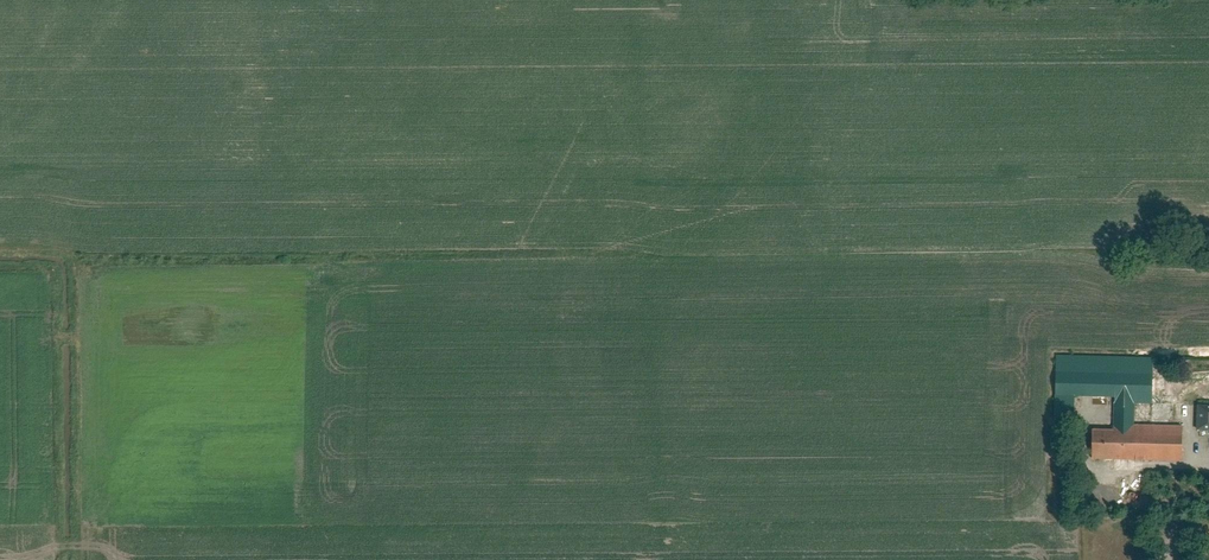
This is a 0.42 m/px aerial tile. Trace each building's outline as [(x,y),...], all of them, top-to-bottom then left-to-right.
[(1152,357),(1060,355),(1059,393),(1112,395),(1112,401),(1134,401),(1151,401),(1152,357)] [(1134,401),(1112,401),(1112,421),(1134,422),(1134,401)] [(1196,403),(1196,428),(1208,428),(1208,403),(1196,403)] [(1089,458),(1179,460),(1180,423),(1134,422),(1112,421),(1112,429),(1090,428),(1089,458)]
